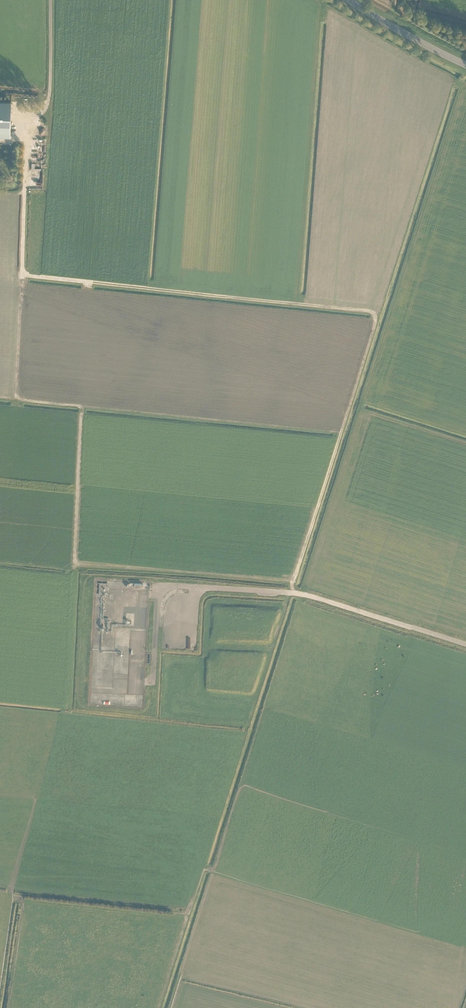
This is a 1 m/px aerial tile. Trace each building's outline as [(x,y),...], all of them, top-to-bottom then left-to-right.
[(10,132),(11,115),(11,112),(11,102),(0,102),(0,132),(10,132)] [(107,583),(99,582),(99,593),(97,593),(97,595),(110,596),(110,586),(125,586),(126,581),(108,580),(107,583)]
